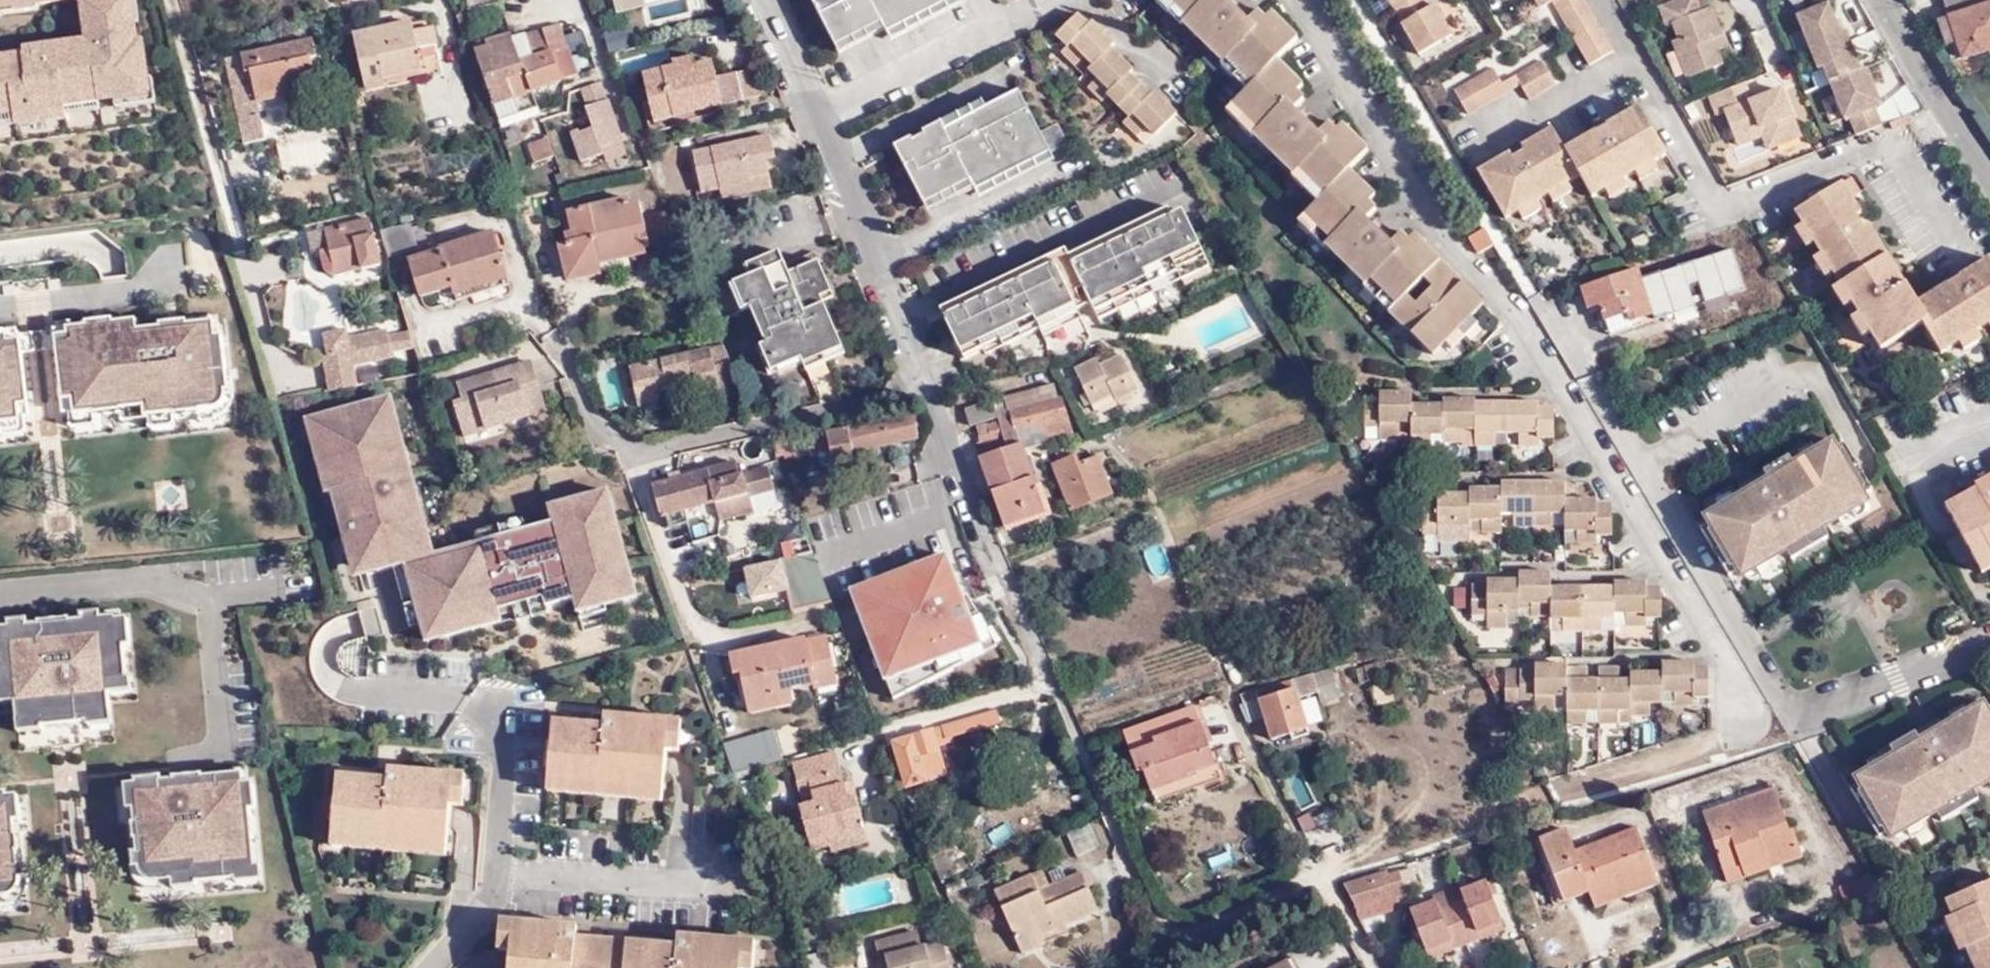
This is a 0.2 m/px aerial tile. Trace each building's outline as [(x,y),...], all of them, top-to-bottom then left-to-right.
[(11,13),(105,0),(10,0),(11,13)] [(469,10),(507,1),(507,0),(466,0),(469,10)] [(653,3),(655,15),(699,7),(698,0),(673,0),(653,3)] [(835,47),(883,24),(886,30),(889,35),(961,0),(812,0),(835,47)] [(889,35),(892,42),(931,24),(968,6),(965,0),(961,0),(889,35)] [(1160,0),(1157,0),(1151,7),(1164,20),(1172,11),(1160,0)] [(1281,56),(1294,41),(1270,17),(1264,23),(1255,14),(1245,24),(1239,19),(1243,16),(1229,2),(1225,6),(1221,1),(1222,0),(1160,0),(1172,11),(1187,25),(1181,32),(1218,67),(1225,61),(1240,75),(1252,87),(1275,63),(1281,56)] [(1414,21),(1409,24),(1428,53),(1461,32),(1442,3),(1433,8),(1428,0),(1399,0),(1414,21)] [(1594,61),(1618,46),(1589,0),(1556,0),(1594,61)] [(1697,0),(1683,0),(1658,11),(1667,32),(1674,29),(1679,43),(1673,45),(1677,55),(1667,59),(1677,82),(1687,79),(1689,84),(1726,69),(1720,55),(1715,43),(1725,39),(1713,10),(1704,15),(1697,0)] [(1945,2),(1951,18),(1943,21),(1957,61),(1989,50),(1989,0),(1950,0),(1945,2)] [(1850,120),(1858,139),(1882,129),(1875,110),(1881,107),(1868,72),(1861,74),(1847,33),(1840,36),(1830,9),(1799,21),(1819,73),(1826,71),(1845,122),(1850,120)] [(1164,20),(1179,34),(1181,32),(1187,25),(1172,11),(1164,20)] [(470,14),(460,18),(466,31),(476,27),(470,14)] [(1094,67),(1105,55),(1109,51),(1099,42),(1105,37),(1092,25),(1088,28),(1076,17),(1055,39),(1067,52),(1058,60),(1071,73),(1077,66),(1085,59),(1094,67)] [(601,28),(608,52),(636,44),(629,20),(601,28)] [(883,24),(835,47),(838,53),(886,30),(883,24)] [(556,27),(509,42),(530,94),(562,83),(561,80),(574,76),(556,27)] [(401,28),(355,39),(366,90),(386,86),(385,80),(422,73),(417,52),(437,47),(432,28),(403,35),(401,28)] [(493,47),(509,42),(506,34),(491,38),(493,47)] [(698,57),(694,34),(673,39),(678,61),(698,57)] [(1109,51),(1110,50),(1114,46),(1105,37),(1099,42),(1109,51)] [(491,38),(472,45),(475,53),(493,47),(491,38)] [(1720,55),(1730,51),(1725,39),(1715,43),(1720,55)] [(6,124),(31,121),(34,132),(81,128),(82,110),(175,98),(164,40),(32,56),(4,62),(3,55),(0,56),(0,128),(6,124)] [(503,131),(541,121),(530,94),(509,42),(493,47),(475,53),(503,131)] [(249,78),(255,76),(260,99),(302,91),(300,80),(318,75),(314,61),(320,59),(317,43),(245,60),(249,78)] [(424,84),(444,80),(437,47),(417,52),(422,73),(424,84)] [(1110,50),(1109,51),(1105,55),(1117,68),(1122,63),(1110,50)] [(1117,68),(1105,55),(1094,67),(1089,71),(1098,80),(1089,88),(1088,90),(1101,102),(1106,98),(1128,76),(1131,71),(1122,63),(1117,68)] [(1496,64),(1456,89),(1471,113),(1521,82),(1531,98),(1559,81),(1544,56),(1506,79),(1496,64)] [(704,68),(703,63),(700,63),(698,57),(678,61),(679,64),(667,69),(669,76),(704,68)] [(1077,66),(1085,76),(1089,71),(1094,67),(1085,59),(1077,66)] [(720,81),(715,60),(703,63),(704,68),(669,76),(667,69),(636,75),(647,125),(694,113),(762,99),(757,74),(720,81)] [(1218,67),(1217,69),(1232,83),(1240,75),(1225,61),(1218,67)] [(1345,172),(1347,169),(1366,151),(1341,127),(1334,133),(1326,125),(1316,135),(1312,130),(1314,128),(1299,112),(1296,115),(1292,110),(1302,101),(1295,95),(1299,88),(1295,82),(1275,63),(1252,87),(1245,95),(1232,108),(1256,133),(1251,138),(1290,178),(1295,173),(1320,197),(1345,172)] [(1098,80),(1089,71),(1085,76),(1081,80),(1089,88),(1098,80)] [(366,90),(367,96),(424,84),(422,73),(385,80),(386,86),(366,90)] [(1232,83),(1245,95),(1252,87),(1240,75),(1232,83)] [(1106,98),(1118,109),(1139,87),(1128,76),(1106,98)] [(629,157),(601,82),(582,88),(595,120),(590,122),(600,151),(604,150),(609,163),(629,157)] [(1128,120),(1149,98),(1139,87),(1118,109),(1128,120)] [(1749,106),(1741,88),(1706,103),(1714,122),(1724,118),(1736,149),(1760,139),(1766,154),(1798,141),(1780,95),(1749,106)] [(264,115),(305,106),(302,91),(260,99),(264,115)] [(1165,107),(1153,94),(1149,98),(1128,120),(1124,125),(1137,137),(1146,128),(1155,138),(1171,121),(1160,111),(1165,107)] [(978,195),(1052,157),(1068,150),(1058,132),(1042,139),(1020,97),(990,112),(947,133),(942,125),(925,133),(929,141),(918,146),(914,140),(894,149),(923,208),(973,184),(976,192),(978,195)] [(947,133),(990,112),(985,104),(942,125),(947,133)] [(1171,121),(1176,117),(1165,107),(1160,111),(1171,121)] [(1256,133),(1232,108),(1230,110),(1224,116),(1248,141),(1251,138),(1256,133)] [(1579,179),(1592,200),(1611,189),(1624,182),(1637,173),(1655,163),(1667,155),(1641,109),(1613,125),(1615,128),(1604,134),(1598,137),(1605,148),(1594,154),(1586,141),(1565,153),(1551,130),(1531,143),(1539,156),(1530,162),(1524,151),(1517,155),(1510,159),(1508,156),(1476,175),(1505,222),(1519,214),(1537,205),(1551,196),(1568,186),(1579,179)] [(1911,126),(1907,119),(1886,127),(1890,135),(1911,126)] [(600,151),(590,122),(580,126),(590,155),(600,151)] [(1137,137),(1146,146),(1155,138),(1146,128),(1137,137)] [(1605,148),(1598,137),(1597,134),(1586,141),(1594,154),(1605,148)] [(694,156),(703,198),(722,194),(724,205),(791,191),(788,178),(789,178),(785,154),(793,153),(789,135),(694,156)] [(534,165),(556,158),(548,139),(528,144),(534,165)] [(1539,156),(1531,143),(1522,147),(1524,151),(1530,162),(1539,156)] [(981,201),(1055,163),(1052,157),(978,195),(981,201)] [(1641,181),(1660,171),(1655,163),(1637,173),(1641,181)] [(1366,204),(1371,198),(1362,189),(1352,180),(1345,172),(1320,197),(1312,206),(1301,218),(1314,230),(1327,243),(1322,248),(1363,287),(1368,281),(1380,294),(1395,307),(1405,296),(1423,279),(1439,263),(1413,238),(1407,244),(1400,237),(1390,247),(1385,242),(1389,239),(1373,224),(1369,227),(1365,222),(1375,213),(1366,204)] [(1287,180),(1312,206),(1320,197),(1295,173),(1290,178),(1287,180)] [(1859,187),(1852,173),(1843,178),(1852,192),(1859,187)] [(1920,299),(1916,294),(1902,302),(1897,293),(1906,288),(1898,276),(1904,273),(1877,231),(1864,239),(1858,231),(1868,225),(1859,211),(1863,208),(1852,192),(1843,178),(1787,214),(1797,229),(1809,247),(1816,258),(1826,274),(1834,288),(1847,307),(1855,320),(1865,337),(1876,354),(1925,324),(1944,352),(1964,340),(1983,328),(1989,323),(1989,256),(1973,267),(1980,278),(1972,284),(1966,276),(1961,279),(1954,283),(1952,280),(1920,299)] [(1615,197),(1628,189),(1624,182),(1611,189),(1615,197)] [(923,208),(927,215),(976,192),(973,184),(923,208)] [(1568,186),(1551,196),(1555,204),(1572,194),(1568,186)] [(675,240),(663,211),(639,217),(633,199),(625,200),(623,194),(617,196),(618,202),(587,211),(585,205),(555,214),(563,242),(572,270),(597,264),(595,258),(646,243),(647,248),(675,240)] [(1537,205),(1519,214),(1524,222),(1541,212),(1537,205)] [(1115,301),(1132,293),(1151,285),(1178,273),(1194,266),(1186,249),(1176,226),(1171,215),(1068,262),(1091,311),(1115,301)] [(1299,220),(1294,225),(1306,236),(1314,230),(1301,218),(1299,220)] [(320,254),(325,270),(334,267),(337,278),(381,266),(370,219),(309,236),(314,255),(320,254)] [(1176,226),(1186,249),(1199,244),(1189,222),(1176,226)] [(1864,239),(1877,231),(1875,227),(1872,223),(1868,225),(1858,231),(1864,239)] [(413,250),(407,227),(380,233),(387,257),(413,250)] [(1469,238),(1475,248),(1491,239),(1484,228),(1469,238)] [(1800,252),(1809,247),(1797,229),(1789,234),(1800,252)] [(420,291),(452,283),(483,276),(486,289),(504,284),(489,230),(435,246),(436,249),(410,257),(420,291)] [(1314,230),(1306,236),(1320,250),(1322,248),(1327,243),(1314,230)] [(1480,256),(1496,247),(1491,239),(1475,248),(1480,256)] [(572,270),(563,242),(555,244),(563,272),(572,270)] [(597,264),(598,268),(648,254),(647,248),(646,243),(595,258),(597,264)] [(811,375),(847,358),(823,304),(816,289),(827,284),(813,254),(785,268),(778,253),(744,269),(749,281),(701,302),(712,329),(751,311),(768,349),(778,371),(805,360),(808,367),(811,375)] [(1066,256),(1053,261),(1056,269),(1075,309),(1078,317),(1091,311),(1068,262),(1066,256)] [(1808,263),(1818,279),(1826,274),(1816,258),(1808,263)] [(1469,321),(1483,306),(1448,272),(1439,263),(1423,279),(1431,288),(1414,306),(1405,296),(1395,307),(1387,315),(1432,360),(1443,347),(1457,333),(1469,321)] [(566,282),(599,274),(598,268),(597,264),(572,270),(563,272),(566,282)] [(1178,273),(1183,285),(1199,277),(1194,266),(1178,273)] [(334,267),(325,270),(326,273),(329,276),(332,278),(336,278),(337,278),(334,267)] [(1980,278),(1973,267),(1964,272),(1966,276),(1972,284),(1980,278)] [(1018,324),(1033,317),(1037,326),(1057,317),(1075,309),(1056,269),(946,318),(961,349),(979,341),(994,335),(999,332),(1018,324)] [(1649,297),(1673,289),(1669,277),(1661,279),(1659,273),(1643,278),(1640,271),(1580,292),(1587,314),(1592,312),(1597,327),(1603,326),(1626,318),(1628,327),(1656,319),(1655,315),(1649,297)] [(1761,272),(1695,293),(1703,321),(1771,300),(1761,272)] [(1151,285),(1156,296),(1183,285),(1178,273),(1151,285)] [(1906,288),(1911,285),(1907,279),(1904,273),(1898,276),(1906,288)] [(483,276),(452,283),(456,297),(486,289),(483,276)] [(1368,281),(1363,287),(1360,289),(1372,301),(1380,294),(1368,281)] [(834,299),(827,284),(816,289),(823,304),(834,299)] [(1132,293),(1137,305),(1156,296),(1151,285),(1132,293)] [(1902,302),(1916,294),(1911,285),(1906,288),(1897,293),(1902,302)] [(1847,307),(1834,288),(1827,292),(1839,312),(1847,307)] [(1655,315),(1679,307),(1673,289),(1649,297),(1655,315)] [(1115,301),(1119,312),(1137,305),(1132,293),(1115,301)] [(1372,301),(1387,315),(1395,307),(1380,294),(1372,301)] [(1091,311),(1097,322),(1119,312),(1115,301),(1091,311)] [(374,312),(354,318),(348,320),(345,308),(337,310),(339,320),(333,321),(337,339),(403,322),(399,306),(374,312)] [(345,308),(348,320),(354,318),(351,306),(345,308)] [(1063,329),(1080,322),(1078,317),(1075,309),(1057,317),(1063,329)] [(138,319),(54,329),(55,330),(57,352),(65,429),(148,419),(149,427),(172,424),(171,416),(200,412),(201,421),(214,420),(212,400),(215,399),(220,394),(230,393),(222,335),(216,336),(213,316),(160,324),(161,327),(138,328),(138,319)] [(1018,324),(1024,338),(1039,331),(1037,326),(1033,317),(1018,324)] [(1039,331),(1042,339),(1063,329),(1057,317),(1037,326),(1039,331)] [(1603,326),(1608,340),(1657,324),(1656,319),(1628,327),(1626,318),(1603,326)] [(1847,324),(1858,342),(1865,337),(1855,320),(1847,324)] [(1465,340),(1477,328),(1469,321),(1457,333),(1465,340)] [(999,332),(1005,346),(1024,338),(1018,324),(999,332)] [(1970,349),(1989,338),(1983,328),(1964,340),(1970,349)] [(57,352),(55,330),(19,335),(22,356),(57,352)] [(1443,347),(1451,354),(1465,340),(1457,333),(1443,347)] [(22,356),(19,335),(19,334),(0,336),(0,437),(32,433),(22,356)] [(984,351),(998,344),(994,335),(979,341),(984,351)] [(979,341),(961,349),(965,359),(984,351),(979,341)] [(779,374),(778,371),(768,349),(761,352),(772,377),(779,374)] [(718,384),(734,381),(721,351),(630,373),(639,411),(662,405),(660,398),(695,390),(696,398),(720,392),(718,384)] [(805,360),(778,371),(779,374),(782,379),(808,367),(805,360)] [(1109,373),(1122,402),(1125,408),(1148,398),(1132,363),(1109,373)] [(1098,412),(1122,402),(1109,373),(1106,367),(1083,378),(1098,412)] [(519,368),(456,387),(461,402),(452,405),(465,446),(530,427),(527,418),(542,414),(535,390),(526,393),(519,368)] [(1007,405),(1016,432),(1022,449),(1072,436),(1063,399),(1059,399),(1056,388),(1005,401),(1007,405)] [(1413,432),(1413,408),(1413,402),(1401,402),(1400,395),(1381,395),(1380,400),(1367,400),(1367,432),(1382,433),(1383,447),(1401,448),(1401,432),(1413,432)] [(972,421),(996,412),(995,409),(990,397),(965,405),(972,421)] [(1445,408),(1445,416),(1445,438),(1445,444),(1461,444),(1461,433),(1476,433),(1476,409),(1464,409),(1464,403),(1445,403),(1445,408)] [(1496,436),(1508,436),(1507,405),(1476,405),(1476,409),(1476,433),(1476,444),(1477,449),(1495,449),(1496,436)] [(1540,410),(1539,405),(1507,405),(1508,436),(1519,436),(1519,449),(1540,449),(1540,440),(1555,440),(1554,410),(1540,410)] [(383,428),(377,406),(304,426),(308,440),(321,436),(329,464),(317,468),(326,497),(341,493),(349,521),(338,524),(343,542),(353,539),(361,569),(373,565),(376,576),(392,572),(403,569),(429,562),(421,532),(412,535),(404,507),(416,504),(394,425),(383,428)] [(1413,408),(1413,432),(1413,448),(1413,451),(1432,452),(1432,439),(1445,438),(1445,416),(1433,416),(1433,409),(1413,408)] [(827,434),(776,444),(779,459),(789,458),(790,461),(829,454),(831,463),(834,463),(839,482),(844,481),(840,462),(854,459),(853,451),(915,438),(911,418),(828,436),(827,434)] [(1026,457),(1014,461),(1005,436),(999,420),(987,424),(989,433),(981,436),(983,443),(975,446),(1005,527),(1027,520),(1024,512),(1044,505),(1026,457)] [(1401,448),(1413,448),(1413,432),(1401,432),(1401,448)] [(1461,444),(1476,444),(1476,433),(1461,433),(1461,444)] [(1495,449),(1508,449),(1508,436),(1496,436),(1495,449)] [(1519,436),(1508,436),(1508,449),(1519,449),(1519,436)] [(1432,452),(1445,452),(1445,444),(1445,438),(1432,439),(1432,452)] [(1824,458),(1840,449),(1836,443),(1820,452),(1824,458)] [(1703,531),(1731,578),(1739,573),(1756,562),(1761,570),(1856,512),(1852,506),(1867,496),(1876,491),(1847,444),(1840,449),(1824,458),(1820,452),(1760,489),(1763,495),(1757,498),(1751,502),(1748,496),(1724,510),(1728,516),(1711,526),(1703,531)] [(1072,510),(1073,510),(1114,497),(1101,457),(1081,463),(1078,454),(1056,460),(1072,510)] [(735,469),(655,491),(663,520),(715,505),(720,522),(754,512),(750,500),(773,492),(767,470),(739,480),(735,469)] [(1989,557),(1989,480),(1987,482),(1978,486),(1980,489),(1947,508),(1978,564),(1989,557)] [(1535,529),(1534,484),(1516,485),(1517,492),(1504,493),(1504,517),(1516,517),(1516,529),(1535,529)] [(1555,517),(1567,517),(1567,508),(1567,501),(1567,491),(1556,490),(1556,484),(1534,484),(1535,529),(1555,529),(1555,517)] [(1504,485),(1504,491),(1504,493),(1517,492),(1516,485),(1504,485)] [(1472,494),(1472,501),(1472,534),(1504,535),(1504,529),(1504,517),(1504,493),(1504,491),(1472,491),(1472,494)] [(1472,540),(1472,534),(1472,501),(1460,501),(1460,494),(1442,495),(1442,500),(1425,500),(1423,528),(1438,529),(1438,545),(1460,546),(1460,539),(1472,540)] [(611,513),(605,495),(573,504),(573,499),(547,507),(553,528),(523,535),(520,524),(473,536),(478,549),(429,562),(403,569),(392,572),(409,632),(412,632),(425,647),(499,626),(495,609),(524,601),(525,607),(542,603),(544,611),(572,603),(578,622),(606,616),(603,609),(635,601),(630,583),(625,585),(622,571),(611,573),(598,532),(611,528),(605,516),(611,513)] [(1856,512),(1871,503),(1867,496),(1852,506),(1856,512)] [(1567,508),(1567,517),(1568,529),(1568,546),(1601,546),(1601,536),(1612,536),(1612,537),(1614,537),(1614,505),(1600,506),(1600,501),(1581,501),(1581,508),(1567,508)] [(1024,512),(1027,520),(1047,513),(1044,505),(1024,512)] [(1711,526),(1728,516),(1724,510),(1708,520),(1711,526)] [(1516,517),(1504,517),(1504,529),(1516,529),(1516,517)] [(1555,529),(1568,529),(1567,517),(1555,517),(1555,529)] [(802,549),(797,522),(750,530),(754,557),(802,549)] [(845,580),(878,685),(982,652),(950,547),(845,580)] [(780,565),(816,557),(815,554),(779,561),(780,565)] [(832,597),(829,591),(816,557),(780,565),(791,609),(832,597)] [(1978,564),(1984,574),(1989,570),(1989,557),(1978,564)] [(1744,581),(1761,570),(1756,562),(1739,573),(1744,581)] [(1553,616),(1553,598),(1553,591),(1553,582),(1553,575),(1520,575),(1520,580),(1520,604),(1533,604),(1533,616),(1553,616)] [(1507,616),(1520,616),(1520,604),(1520,580),(1492,580),(1492,587),(1475,587),(1475,592),(1455,593),(1454,609),(1475,610),(1475,616),(1490,616),(1489,629),(1507,629),(1507,625),(1507,616)] [(1616,583),(1616,592),(1616,615),(1629,615),(1629,626),(1647,626),(1647,618),(1660,619),(1663,618),(1663,588),(1648,587),(1649,584),(1616,583)] [(1567,599),(1553,598),(1553,616),(1553,621),(1567,621),(1567,631),(1585,631),(1584,591),(1567,591),(1567,599)] [(1616,620),(1616,615),(1616,592),(1584,591),(1585,631),(1604,632),(1604,619),(1616,620)] [(352,615),(389,607),(388,601),(387,594),(349,602),(352,615)] [(793,614),(836,607),(832,597),(791,609),(793,614)] [(1533,604),(1520,604),(1520,616),(1533,616),(1533,604)] [(81,619),(81,621),(30,627),(29,620),(7,622),(8,629),(0,630),(0,691),(14,690),(16,705),(18,720),(42,718),(43,730),(87,726),(85,713),(110,710),(109,696),(107,680),(129,678),(126,648),(120,648),(117,620),(117,617),(103,618),(103,613),(80,616),(81,619)] [(1629,615),(1616,615),(1616,620),(1617,626),(1629,626),(1629,615)] [(1507,625),(1521,625),(1520,616),(1507,616),(1507,625)] [(132,647),(129,619),(117,620),(120,648),(126,648),(132,647)] [(1604,632),(1617,632),(1617,626),(1616,620),(1604,619),(1604,632)] [(1567,621),(1553,621),(1553,631),(1567,631),(1567,621)] [(801,636),(730,652),(734,671),(741,670),(748,704),(775,698),(774,690),(814,680),(815,685),(834,680),(824,634),(802,639),(801,636)] [(1664,664),(1664,673),(1664,693),(1679,692),(1679,705),(1697,705),(1697,697),(1711,698),(1710,668),(1695,668),(1695,664),(1664,664)] [(1557,705),(1569,705),(1569,668),(1539,668),(1539,675),(1524,675),(1524,705),(1539,705),(1539,719),(1557,720),(1557,716),(1557,705)] [(1569,668),(1569,705),(1570,716),(1570,724),(1589,724),(1590,711),(1602,710),(1602,685),(1589,685),(1589,668),(1569,668)] [(1602,685),(1602,669),(1589,668),(1589,685),(1602,685)] [(1602,669),(1602,685),(1602,710),(1602,724),(1621,724),(1621,711),(1633,711),(1633,686),(1620,685),(1620,668),(1602,669)] [(1620,685),(1633,686),(1633,672),(1633,669),(1620,668),(1620,685)] [(1315,677),(1319,691),(1324,705),(1343,699),(1335,671),(1315,677)] [(1653,702),(1664,702),(1664,693),(1664,673),(1633,672),(1633,686),(1633,711),(1633,716),(1653,716),(1653,702)] [(133,693),(132,677),(129,678),(107,680),(109,696),(133,693)] [(1311,736),(1299,696),(1319,691),(1315,677),(1257,694),(1260,702),(1275,747),(1311,736)] [(16,705),(14,690),(0,691),(0,706),(16,705)] [(1679,692),(1664,693),(1664,702),(1664,705),(1679,705),(1679,692)] [(1260,702),(1257,694),(1244,698),(1246,707),(1260,702)] [(1653,716),(1665,716),(1664,705),(1664,702),(1653,702),(1653,716)] [(1989,709),(1987,703),(1971,712),(1975,718),(1989,709)] [(1557,716),(1570,716),(1569,705),(1557,705),(1557,716)] [(1874,768),(1877,774),(1861,783),(1851,789),(1878,836),(1887,831),(1905,821),(1909,828),(1989,781),(1989,709),(1975,718),(1971,712),(1947,726),(1950,731),(1945,735),(1938,739),(1934,733),(1874,768)] [(87,729),(112,727),(110,710),(85,713),(87,726),(87,729)] [(1589,724),(1602,724),(1602,710),(1590,711),(1589,724)] [(1007,711),(943,726),(945,738),(1000,724),(999,719),(1008,717),(1007,711)] [(1621,724),(1633,724),(1633,716),(1633,711),(1621,711),(1621,724)] [(1181,782),(1211,773),(1190,712),(1121,737),(1134,779),(1139,777),(1147,798),(1182,786),(1181,782)] [(19,735),(44,733),(43,730),(42,718),(18,720),(19,735)] [(636,793),(667,796),(670,756),(673,726),(672,726),(594,718),(593,729),(556,726),(551,786),(570,788),(604,790),(636,793)] [(687,727),(673,726),(670,756),(684,757),(687,727)] [(894,744),(908,792),(927,784),(920,757),(939,751),(933,731),(894,744)] [(775,732),(725,748),(730,760),(735,774),(784,758),(775,732)] [(832,852),(829,840),(869,827),(862,802),(852,805),(844,782),(835,754),(791,767),(806,811),(802,813),(815,857),(832,852)] [(1857,778),(1861,783),(1877,774),(1874,768),(1857,778)] [(456,778),(379,772),(378,783),(342,781),(336,837),(355,839),(387,843),(418,845),(450,849),(453,807),(456,778)] [(1210,780),(1213,779),(1211,773),(1181,782),(1182,786),(1186,796),(1212,787),(1210,780)] [(247,811),(244,783),(243,774),(164,781),(163,775),(134,779),(134,784),(136,809),(133,809),(137,853),(130,853),(132,870),(137,869),(143,878),(150,884),(172,882),(173,890),(195,888),(195,885),(235,881),(233,869),(256,866),(251,810),(247,811)] [(1222,789),(1218,777),(1213,779),(1210,780),(1212,787),(1214,792),(1222,789)] [(466,808),(469,780),(456,778),(453,807),(466,808)] [(1742,866),(1739,857),(1792,836),(1785,818),(1780,819),(1764,778),(1696,806),(1723,873),(1742,866)] [(256,810),(253,782),(244,783),(247,811),(251,810),(256,810)] [(136,809),(134,784),(125,786),(127,810),(133,809),(136,809)] [(551,786),(550,797),(570,798),(570,788),(551,786)] [(1182,786),(1147,798),(1151,808),(1186,796),(1182,786)] [(570,788),(570,798),(603,801),(604,790),(570,788)] [(604,790),(603,801),(635,804),(636,793),(604,790)] [(10,897),(16,892),(19,887),(22,881),(22,880),(27,879),(25,862),(18,862),(17,852),(20,852),(18,834),(16,834),(14,821),(11,821),(8,795),(7,791),(0,792),(0,898),(10,897)] [(636,793),(635,804),(666,807),(667,796),(636,793)] [(21,821),(18,794),(8,795),(11,821),(14,821),(21,821)] [(1891,838),(1909,828),(1905,821),(1887,831),(1891,838)] [(1566,835),(1541,844),(1567,909),(1590,900),(1595,914),(1659,888),(1637,829),(1574,854),(1566,835)] [(1094,832),(1075,837),(1079,852),(1097,848),(1094,832)] [(1742,866),(1795,845),(1792,836),(1739,857),(1742,866)] [(354,851),(355,839),(336,837),(335,849),(354,851)] [(386,854),(387,843),(355,839),(354,851),(386,854)] [(417,857),(418,845),(387,843),(386,854),(417,857)] [(418,845),(417,857),(448,860),(450,849),(418,845)] [(233,869),(235,881),(235,886),(262,882),(261,866),(256,866),(233,869)] [(1043,931),(1047,937),(1102,912),(1084,872),(1066,879),(1061,869),(1049,874),(1047,870),(996,893),(1018,943),(1043,931)] [(1410,895),(1408,888),(1405,876),(1404,871),(1386,875),(1385,874),(1346,885),(1359,908),(1410,895)] [(1405,876),(1408,888),(1421,885),(1419,873),(1405,876)] [(1950,901),(1960,897),(1966,911),(1957,916),(1964,929),(1971,945),(1980,942),(1983,950),(1989,947),(1989,874),(1947,890),(1950,901)] [(1465,890),(1464,887),(1451,891),(1472,946),(1488,940),(1485,932),(1506,924),(1490,882),(1465,890)] [(1452,944),(1455,953),(1472,946),(1451,891),(1432,898),(1433,903),(1412,911),(1428,954),(1452,944)] [(1966,911),(1960,897),(1950,901),(1956,913),(1957,916),(1966,911)] [(1956,932),(1964,929),(1957,916),(1956,913),(1949,917),(1956,932)] [(951,916),(942,919),(946,932),(955,930),(951,916)] [(1488,940),(1508,932),(1506,924),(1485,932),(1488,940)] [(514,955),(517,925),(504,925),(502,954),(514,955)] [(514,955),(513,967),(745,967),(747,947),(679,940),(678,950),(667,950),(591,943),(580,942),(581,931),(517,925),(514,955)] [(1964,929),(1956,932),(1963,949),(1971,945),(1964,929)] [(591,943),(591,932),(581,931),(580,942),(591,943)] [(1043,931),(1018,943),(1025,958),(1051,946),(1047,937),(1043,931)] [(873,945),(878,967),(948,967),(943,944),(919,950),(916,934),(873,945)] [(678,950),(679,940),(669,939),(667,950),(678,950)] [(1971,945),(1978,961),(1981,967),(1989,967),(1989,964),(1983,950),(1980,942),(1971,945)] [(1428,954),(1431,963),(1455,953),(1452,944),(1428,954)] [(759,948),(747,947),(745,967),(757,967),(759,948)] [(1297,955),(1273,967),(1304,967),(1297,955)]
